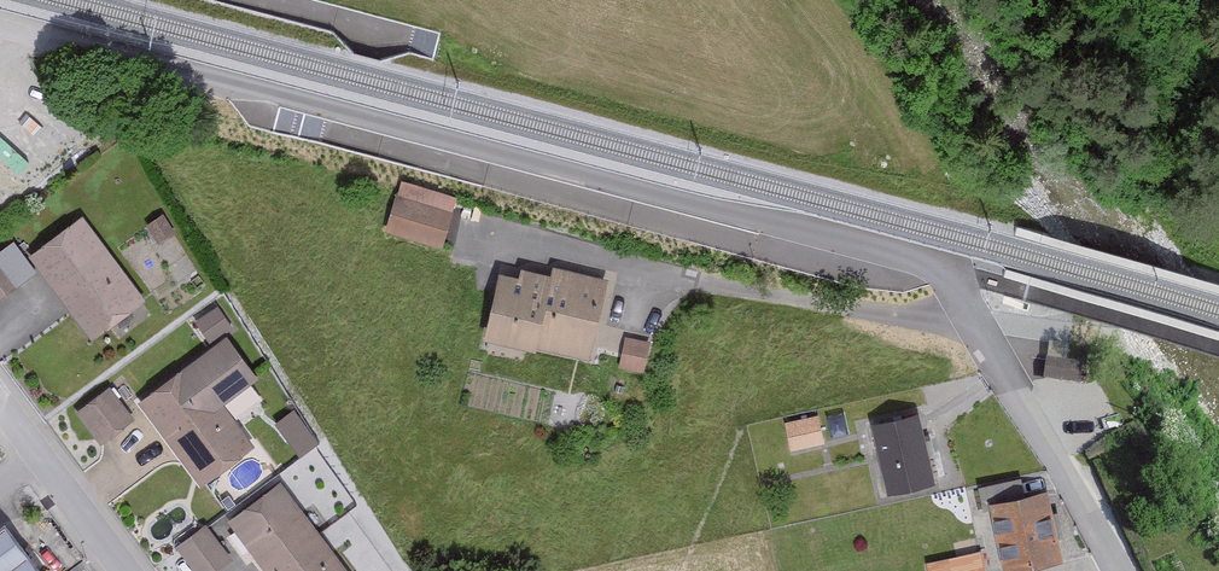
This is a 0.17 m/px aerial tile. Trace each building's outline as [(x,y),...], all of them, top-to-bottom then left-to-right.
[(459,209),(398,194),(387,237),(448,252),(459,209)] [(85,216),(26,257),(87,343),(146,302),(85,216)] [(525,279),(498,274),(486,338),(602,360),(617,281),(560,270),(559,277),(527,271),(525,279)] [(228,329),(217,315),(205,324),(216,339),(228,329)] [(651,345),(630,341),(625,370),(646,374),(651,345)] [(257,381),(230,346),(145,411),(209,494),(261,454),(224,407),(257,381)] [(1053,348),(1050,385),(1084,388),(1087,368),(1071,366),(1073,350),(1053,348)] [(132,423),(109,393),(77,417),(100,447),(132,423)] [(293,405),(275,418),(300,451),(318,438),(293,405)] [(936,413),(880,421),(889,488),(946,480),(936,413)] [(825,442),(819,418),(786,427),(793,451),(825,442)] [(228,528),(262,570),(349,570),(282,486),(228,528)] [(992,509),(1008,570),(1010,570),(1067,557),(1052,494),(992,509)] [(18,529),(0,542),(0,570),(49,570),(18,529)] [(206,531),(179,551),(194,570),(211,570),(227,559),(206,531)]
